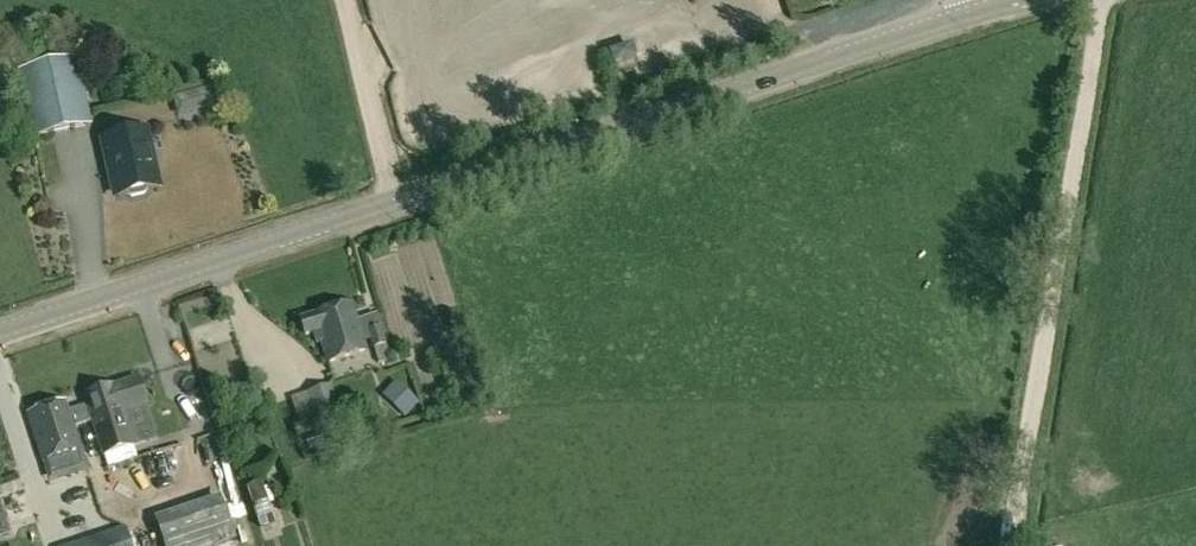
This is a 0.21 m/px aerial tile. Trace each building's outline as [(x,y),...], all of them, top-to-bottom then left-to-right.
[(614,64),(634,58),(631,47),(611,54),(614,64)] [(17,71),(33,139),(91,126),(76,58),(17,71)] [(218,78),(186,87),(191,108),(224,99),(218,78)] [(147,132),(101,142),(106,164),(111,163),(118,198),(126,196),(131,199),(145,196),(148,191),(156,189),(148,155),(152,154),(147,132)] [(300,320),(305,338),(313,335),(318,333),(321,343),(327,363),(367,351),(365,342),(371,340),(379,364),(392,360),(383,336),(380,327),(377,314),(358,320),(352,303),(313,316),(300,320)] [(102,458),(135,447),(125,414),(149,406),(140,377),(82,395),(85,406),(69,411),(66,402),(28,415),(42,462),(81,450),(74,427),(90,422),(102,458)] [(404,414),(417,401),(397,381),(384,394),(404,414)] [(340,415),(331,386),(307,393),(317,423),(340,415)] [(218,432),(105,468),(114,497),(226,460),(218,432)] [(308,450),(323,445),(319,432),(304,437),(308,450)] [(23,491),(18,477),(0,482),(0,499),(4,498),(12,523),(34,517),(25,490),(23,491)] [(253,504),(268,499),(262,481),(247,486),(253,504)] [(92,522),(109,517),(105,503),(88,507),(92,522)] [(0,504),(0,536),(9,533),(0,504)] [(123,533),(82,545),(128,545),(123,533)]
